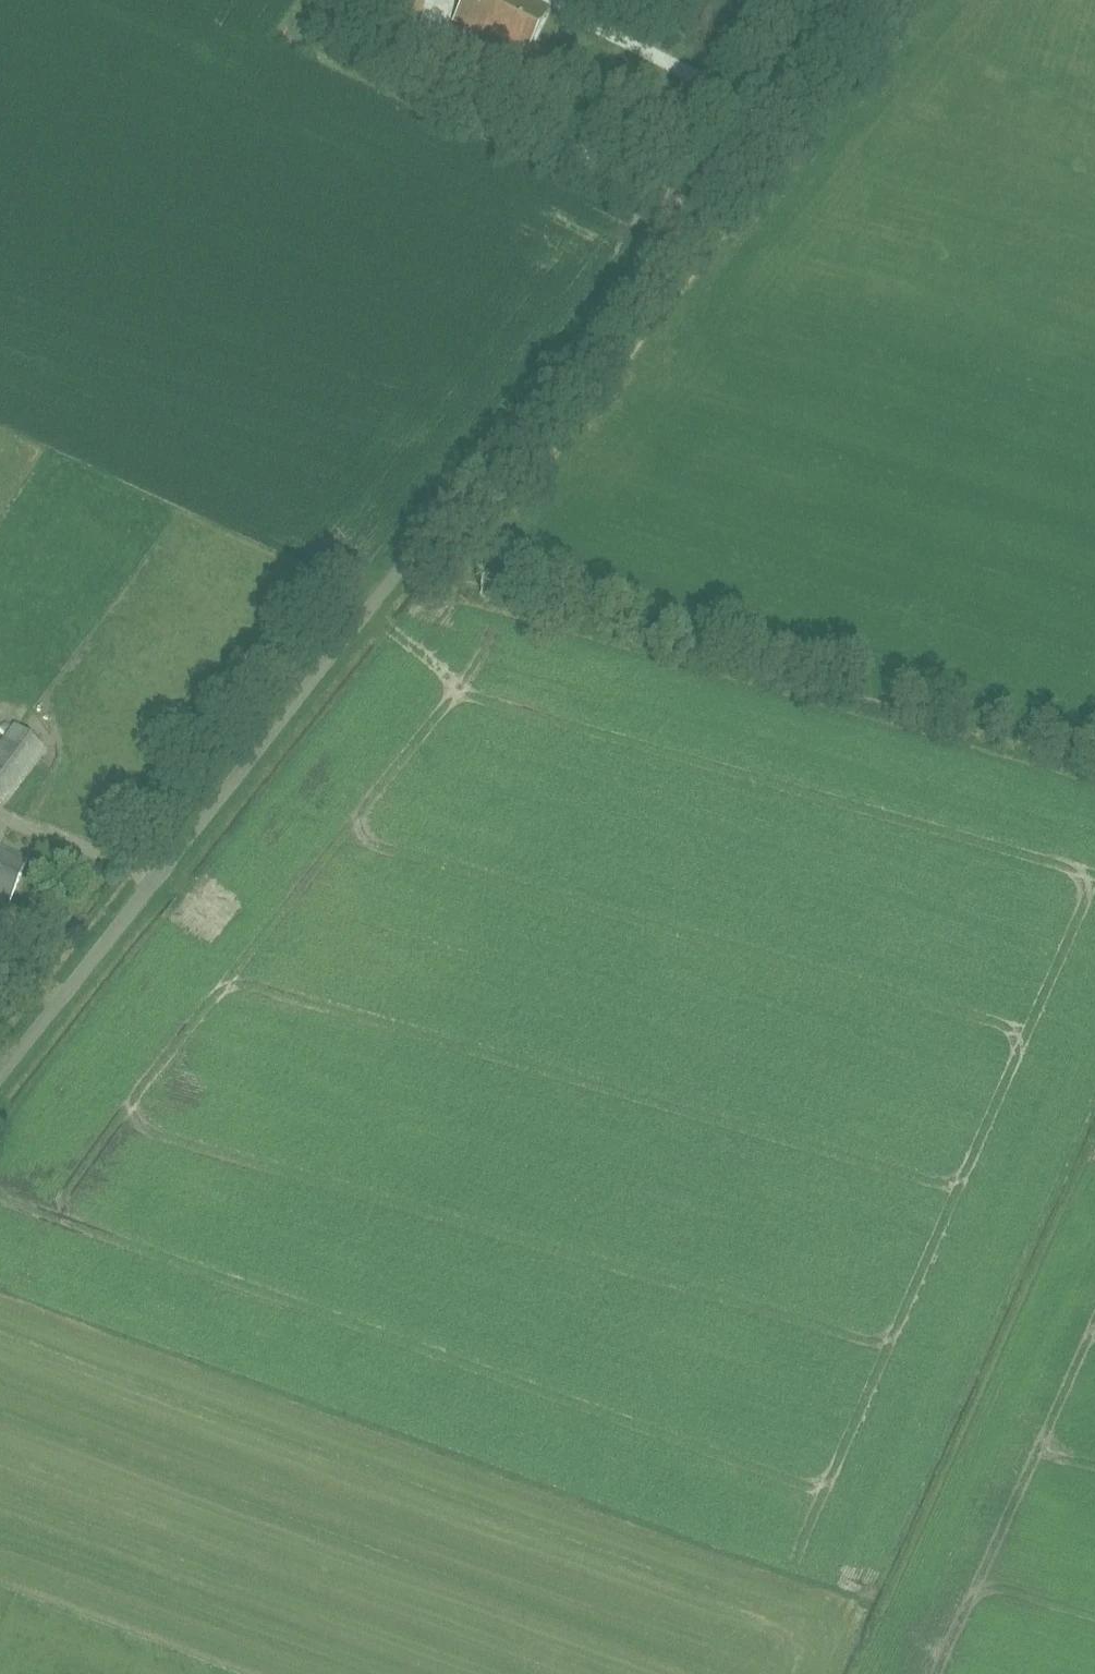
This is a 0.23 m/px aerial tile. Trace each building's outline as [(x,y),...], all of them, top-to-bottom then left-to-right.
[(547,9),(528,0),(465,0),(454,22),(522,57),(517,67),(544,81),(555,59),(528,46),(547,9)] [(46,751),(13,726),(0,743),(0,805),(2,807),(46,751)] [(28,860),(0,848),(0,903),(8,906),(28,860)]
